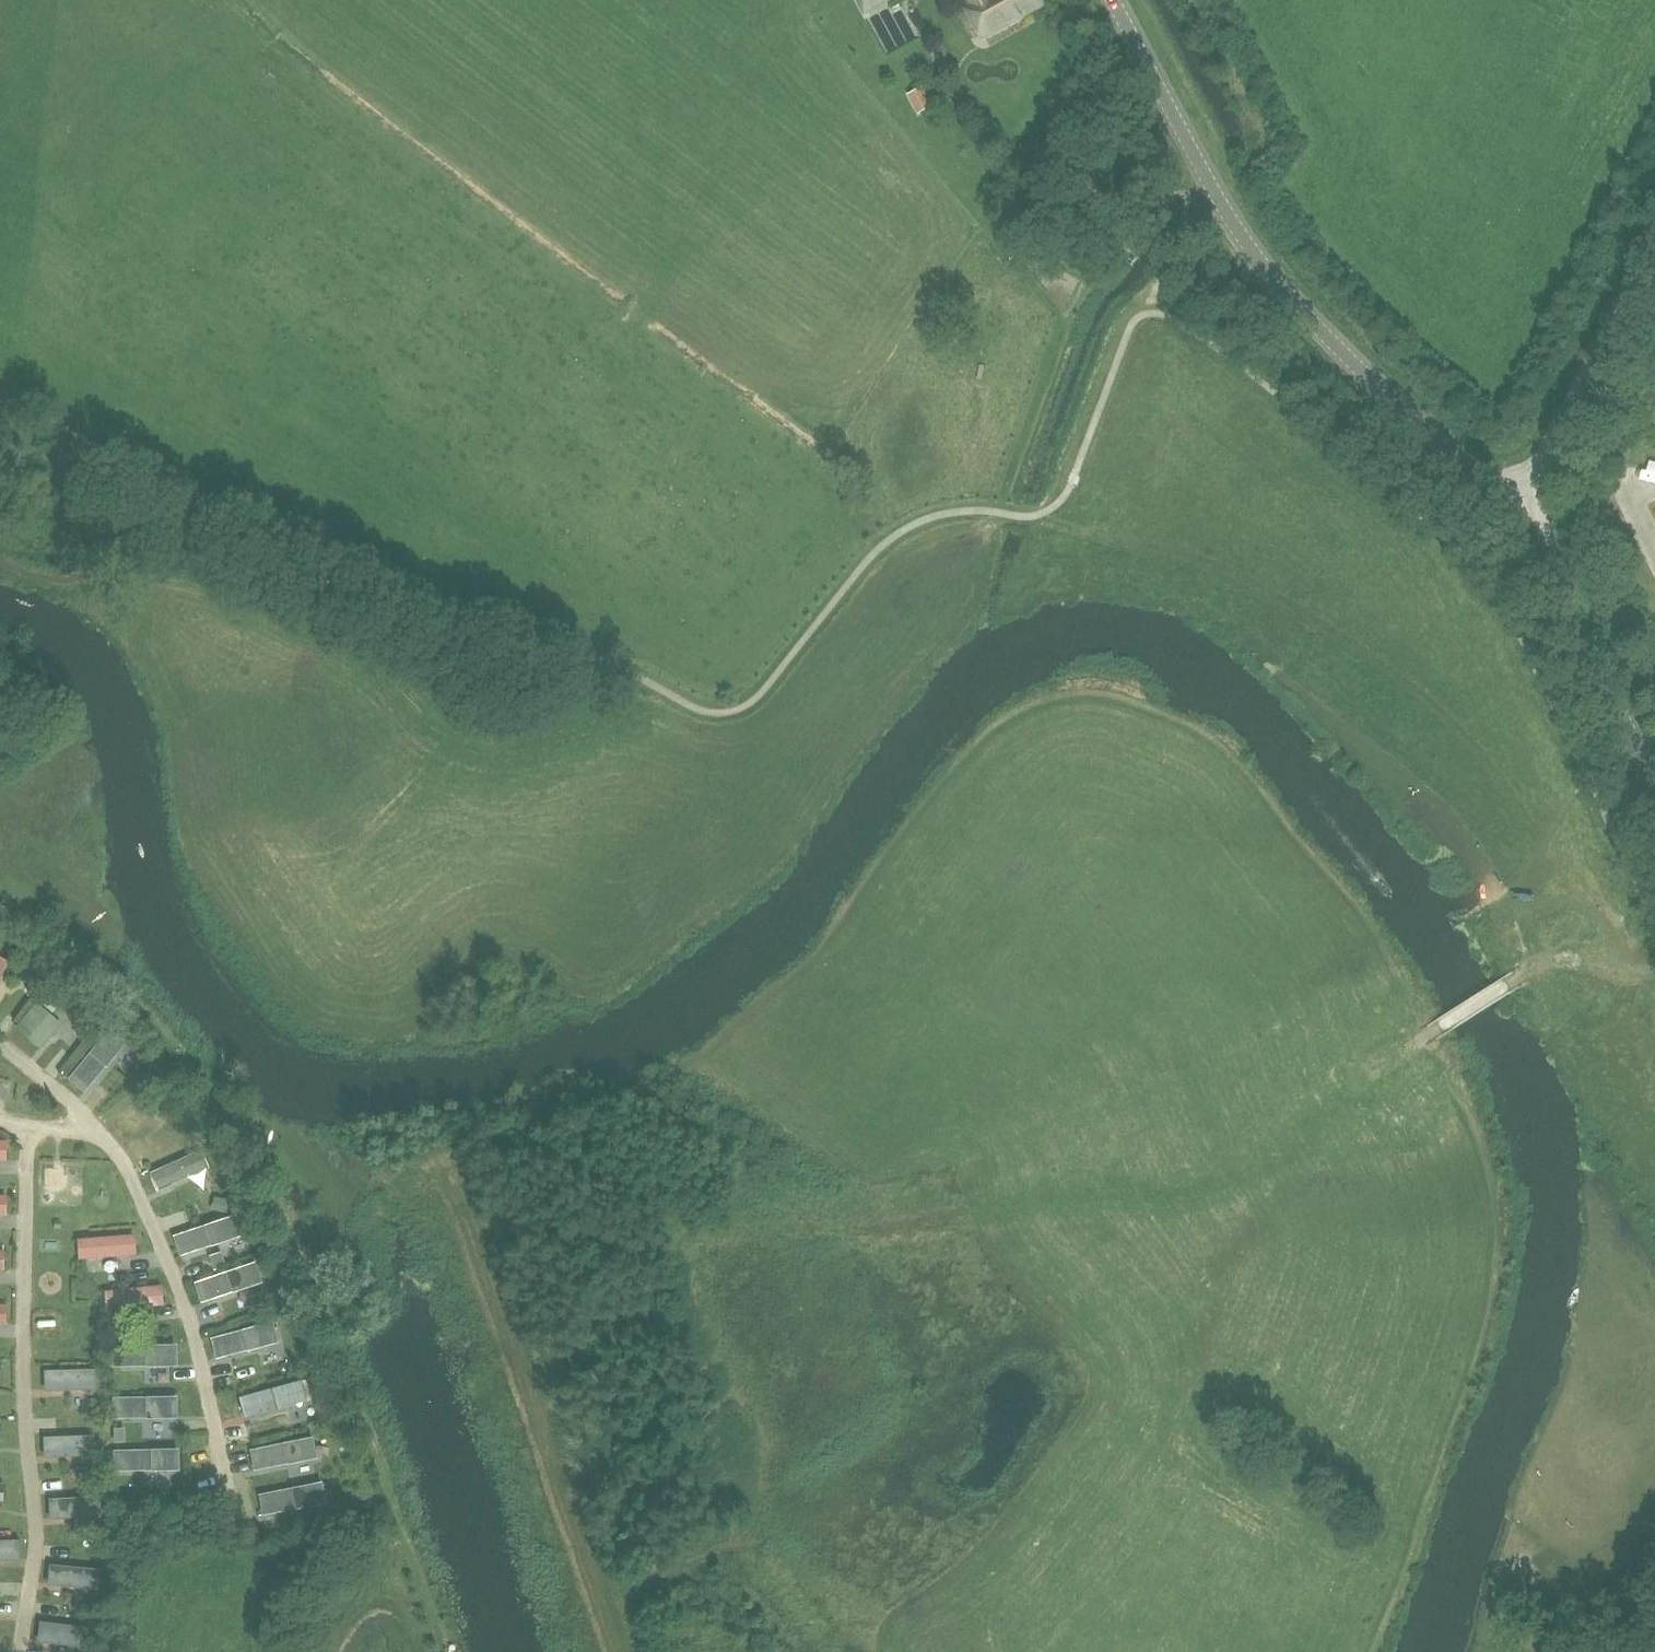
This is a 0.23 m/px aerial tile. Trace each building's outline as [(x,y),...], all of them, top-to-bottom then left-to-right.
[(864,1),(868,8),(884,0),(863,0),(864,1)] [(968,1),(966,2),(980,27),(1003,14),(1009,25),(1044,7),(1041,0),(967,0),(968,1)] [(911,95),(919,111),(930,105),(922,89),(911,95)] [(1116,123),(1125,117),(1122,111),(1112,116),(1116,123)] [(1119,164),(1104,151),(1095,161),(1111,174),(1119,164)] [(9,960),(0,956),(0,976),(9,960)] [(12,1025),(37,1048),(60,1023),(34,1000),(12,1025)] [(67,1076),(84,1090),(122,1042),(105,1028),(67,1076)] [(157,1189),(206,1167),(198,1149),(148,1171),(157,1189)] [(181,1255),(239,1234),(232,1214),(173,1234),(181,1255)] [(76,1258),(135,1254),(133,1233),(75,1238),(76,1258)] [(201,1302),(260,1281),(252,1259),(193,1280),(201,1302)] [(104,1309),(162,1304),(160,1285),(102,1290),(104,1309)] [(210,1336),(216,1358),(276,1341),(271,1320),(210,1336)] [(111,1343),(111,1365),(175,1365),(175,1343),(111,1343)] [(42,1369),(43,1389),(94,1388),(94,1368),(42,1369)] [(284,1385),(250,1393),(254,1408),(288,1399),(284,1385)] [(111,1395),(111,1417),(176,1418),(176,1396),(111,1395)] [(42,1434),(42,1455),(94,1455),(94,1434),(42,1434)] [(248,1447),(252,1469),(315,1457),(311,1435),(248,1447)] [(112,1449),(113,1470),(177,1469),(177,1448),(112,1449)] [(257,1494),(261,1514),(324,1501),(320,1481),(257,1494)] [(46,1498),(47,1517),(99,1516),(98,1496),(46,1498)] [(19,1559),(19,1539),(0,1540),(0,1559),(19,1559)] [(48,1584),(97,1589),(99,1568),(50,1564),(48,1584)] [(35,1641),(88,1648),(91,1627),(38,1620),(35,1641)]
